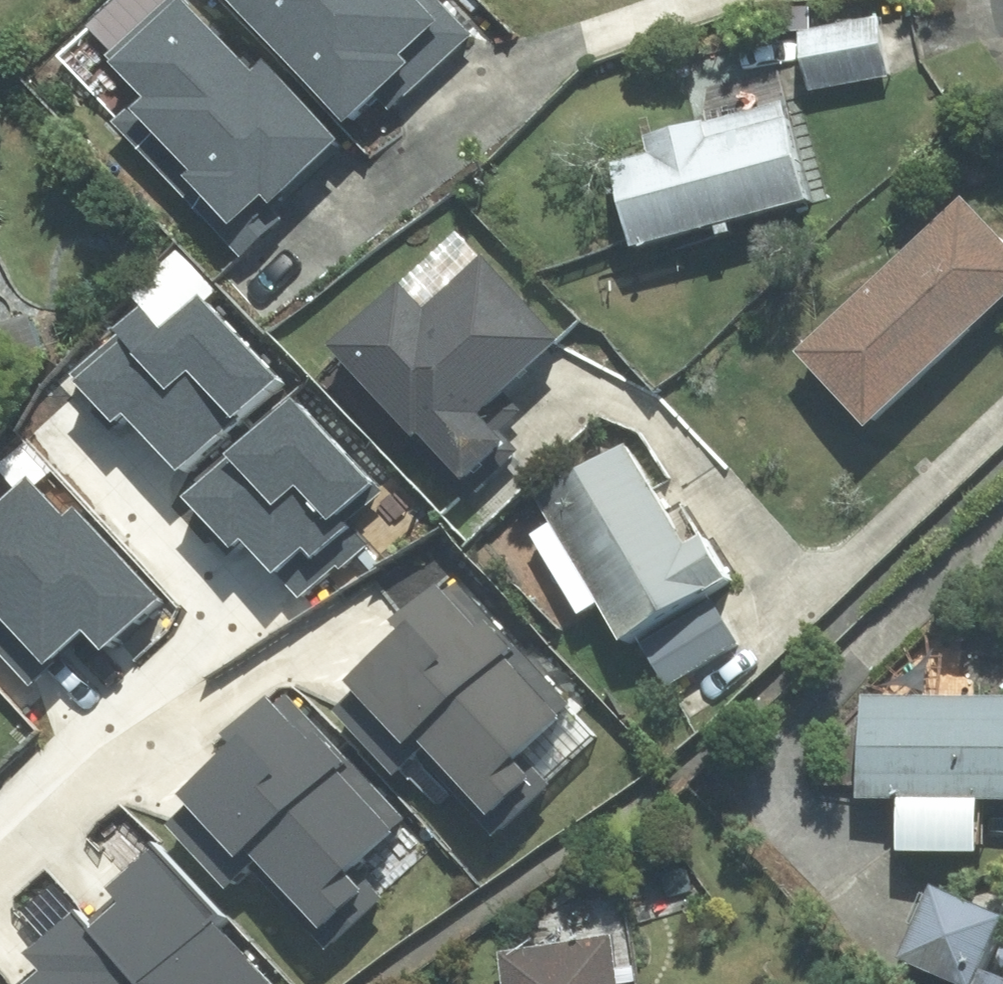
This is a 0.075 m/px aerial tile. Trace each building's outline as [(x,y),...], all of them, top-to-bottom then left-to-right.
[(105,60),(139,96),(112,120),(239,256),(280,218),(264,201),(331,138),(260,62),(250,72),(184,0),(170,0),(105,60)] [(343,117),(371,91),(387,109),(468,35),(435,0),(233,0),(343,117)] [(877,15),(798,31),(809,89),(888,73),(877,15)] [(648,154),(611,163),(633,244),(826,193),(799,93),(643,134),(648,154)] [(1002,290),(1002,246),(959,199),(797,350),(863,421),(1002,290)] [(500,388),(556,337),(482,256),(422,311),(396,282),(329,343),(413,435),(416,429),(459,475),(480,456),(491,468),(513,448),(496,431),(519,410),(500,388)] [(175,468),(277,378),(183,274),(73,373),(113,418),(123,410),(175,468)] [(44,358),(29,314),(0,324),(0,373),(44,358)] [(373,492),(289,400),(182,496),(228,548),(241,537),(296,599),(357,544),(339,523),(373,492)] [(598,599),(622,640),(727,578),(699,530),(684,539),(625,439),(535,491),(553,522),(535,532),(581,610),(598,599)] [(25,478),(0,501),(0,656),(28,686),(54,662),(48,656),(79,627),(98,647),(151,597),(71,510),(62,518),(25,478)] [(527,754),(577,709),(450,567),(394,617),(402,626),(344,678),(355,689),(339,703),(400,771),(414,759),(489,843),(555,784),(527,754)] [(709,598),(638,638),(665,684),(736,643),(709,598)] [(354,867),(404,821),(285,692),(272,705),(265,697),(226,733),(234,741),(177,793),(188,804),(168,822),(228,888),(249,869),(325,951),(383,898),(354,867)] [(860,694),(857,794),(1002,797),(1002,697),(860,694)] [(149,849),(106,888),(120,904),(91,929),(140,983),(269,983),(149,849)] [(897,956),(962,983),(1002,983),(1002,976),(980,966),(1002,914),(929,883),(897,956)] [(91,929),(74,910),(25,953),(41,971),(26,983),(140,983),(91,929)] [(500,953),(505,983),(614,983),(607,938),(500,953)]
